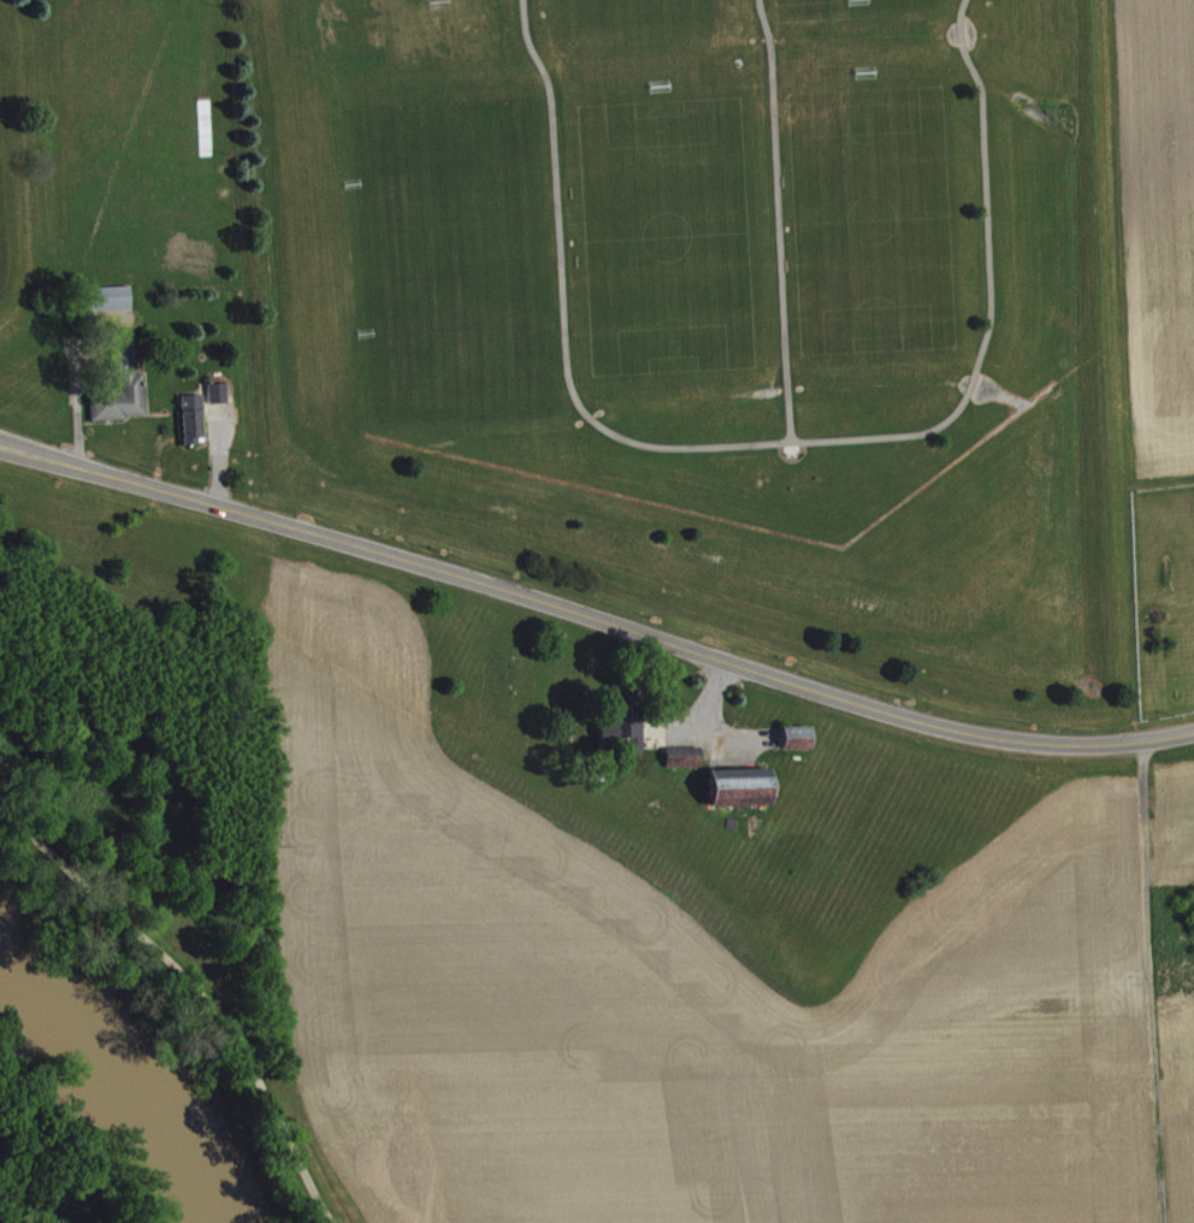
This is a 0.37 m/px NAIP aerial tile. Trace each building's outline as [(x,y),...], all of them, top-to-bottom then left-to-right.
[(128,306),(125,282),(83,285),(85,308),(128,306)] [(132,319),(132,295),(91,296),(92,320),(132,319)] [(85,391),(87,420),(123,418),(123,415),(142,414),(140,372),(132,372),(131,332),(106,333),(106,344),(107,377),(117,376),(118,389),(85,391)] [(205,382),(224,380),(225,401),(215,402),(206,402),(205,382)] [(199,392),(181,394),(181,403),(178,403),(181,444),(194,443),(194,436),(201,436),(199,392)] [(209,392),(210,412),(229,412),(228,392),(209,392)] [(623,749),(628,752),(634,751),(639,746),(639,733),(638,710),(637,710),(636,689),(615,690),(615,711),(596,711),(597,746),(623,745),(623,749)] [(780,723),(808,722),(808,746),(780,746),(780,734),(780,723)] [(785,758),(813,759),(813,735),(785,735),(785,758)] [(662,746),(696,745),(697,764),(663,766),(662,746)] [(668,756),(668,775),(702,776),(702,756),(668,756)] [(707,767),(708,804),(767,802),(766,766),(732,767),(707,767)]
